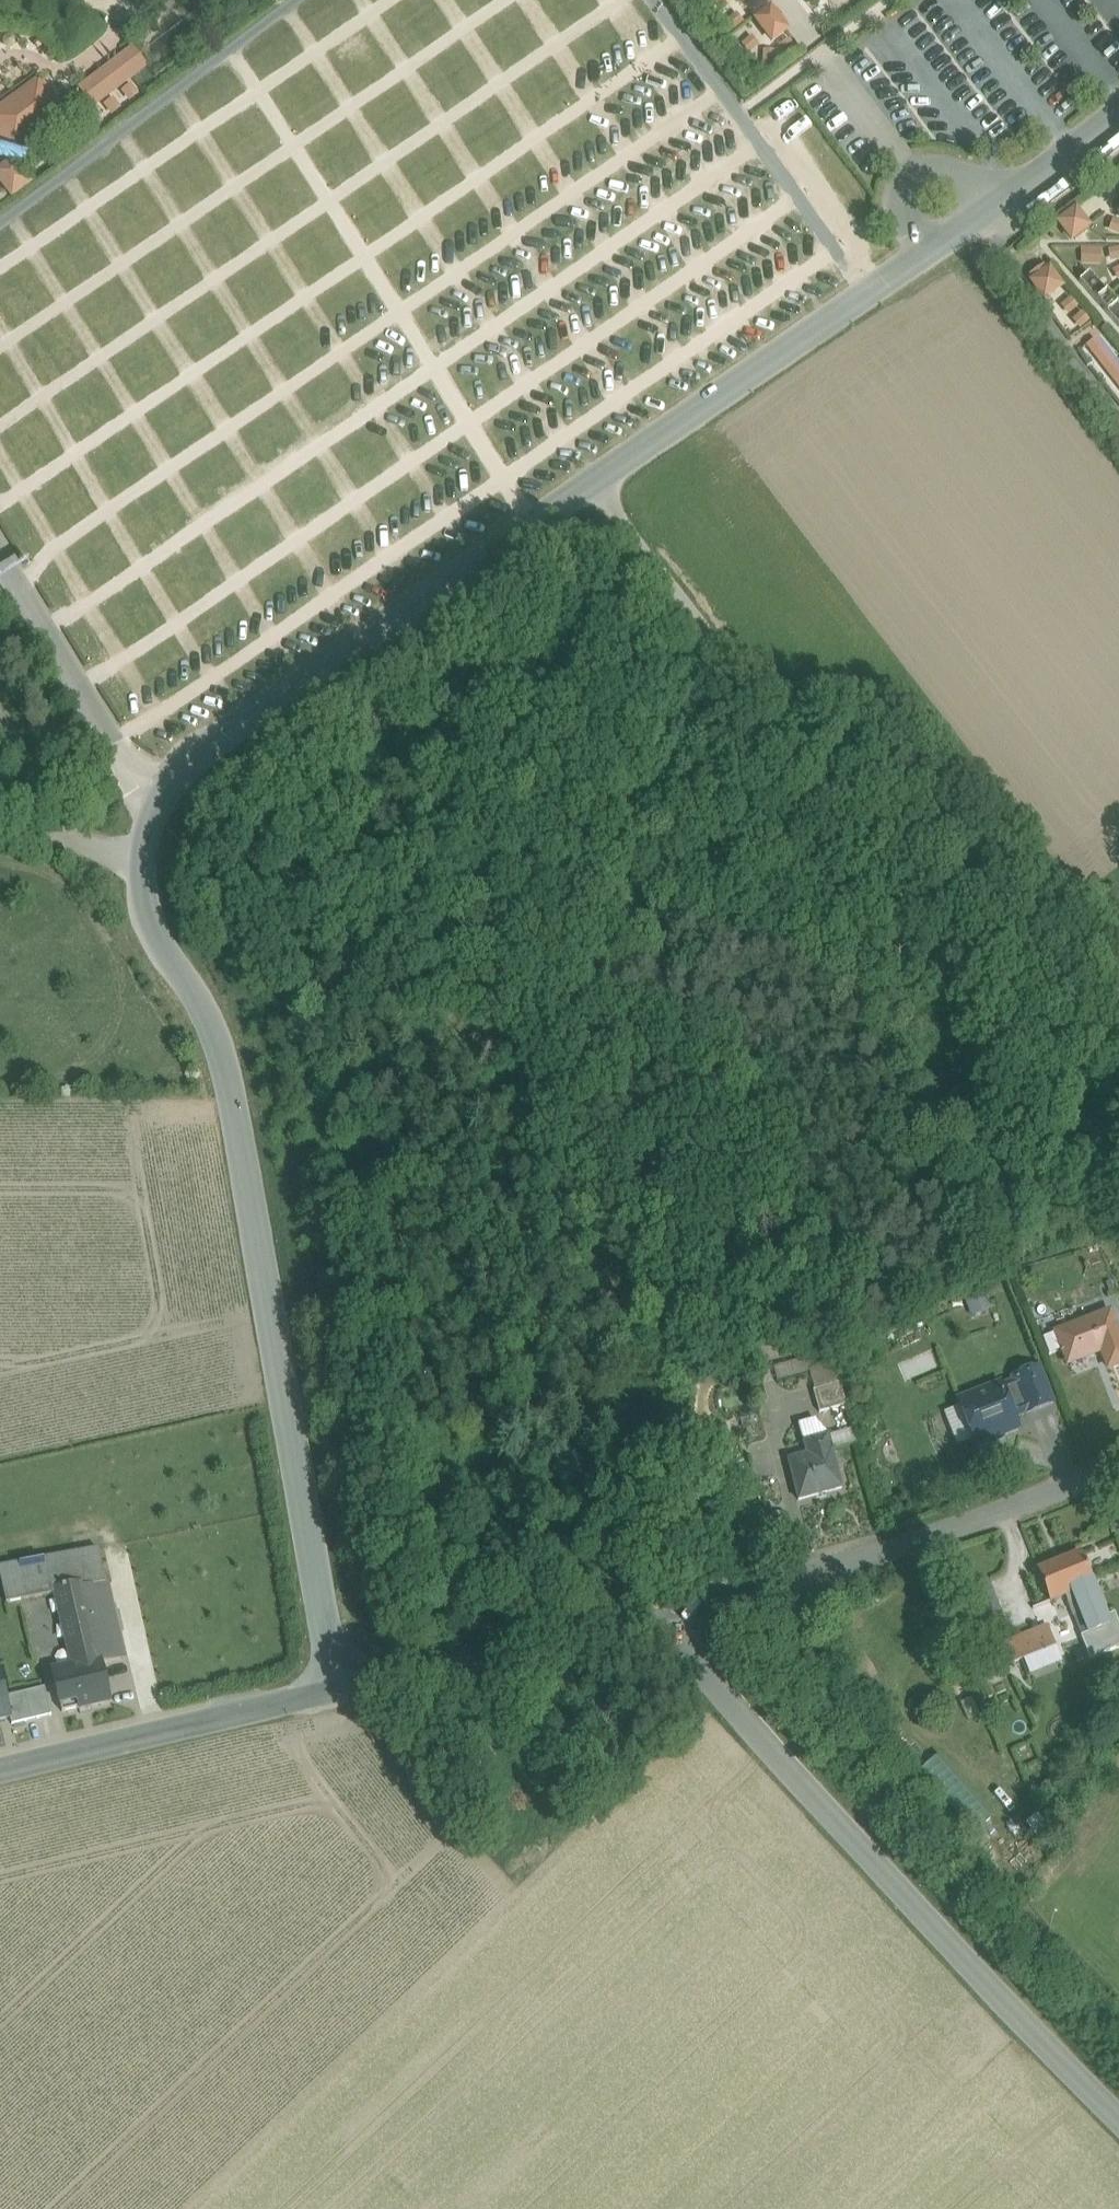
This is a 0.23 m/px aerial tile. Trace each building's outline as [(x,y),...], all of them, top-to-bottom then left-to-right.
[(737,0),(714,0),(726,11),(737,0)] [(758,72),(797,42),(768,4),(728,35),(758,72)] [(132,47),(76,88),(93,111),(149,70),(132,47)] [(0,107),(0,143),(9,156),(66,112),(40,77),(0,107)] [(0,169),(0,186),(12,201),(36,183),(15,157),(0,169)] [(1081,247),(1082,263),(1101,262),(1100,246),(1081,247)] [(1040,301),(1061,290),(1048,265),(1028,275),(1040,301)] [(1096,340),(1085,348),(1118,392),(1118,370),(1096,340)] [(1056,1333),(1068,1365),(1101,1351),(1108,1369),(1118,1364),(1118,1338),(1110,1313),(1056,1333)] [(1053,1404),(1039,1367),(1012,1378),(1014,1381),(1026,1414),(1027,1414),(1053,1404)] [(1001,1386),(958,1402),(977,1449),(994,1442),(992,1438),(1017,1428),(1014,1419),(1026,1414),(1014,1381),(1001,1386)] [(840,1383),(813,1390),(819,1413),(846,1406),(840,1383)] [(827,1435),(803,1441),(807,1455),(789,1460),(799,1500),(841,1488),(827,1435)] [(98,1549),(73,1554),(75,1562),(81,1590),(105,1584),(98,1549)] [(1109,1625),(1080,1553),(1037,1570),(1050,1603),(1066,1596),(1070,1606),(1076,1604),(1088,1632),(1088,1633),(1109,1625)] [(75,1562),(56,1566),(60,1584),(47,1587),(49,1596),(56,1595),(81,1590),(75,1562)] [(0,1568),(0,1577),(6,1604),(26,1600),(18,1564),(0,1568)] [(81,1590),(56,1595),(73,1666),(100,1660),(100,1662),(123,1657),(111,1604),(105,1584),(81,1590)] [(1047,1626),(979,1653),(987,1674),(1055,1646),(1047,1626)] [(1088,1632),(1061,1644),(1070,1666),(1097,1655),(1088,1633),(1088,1632)] [(73,1666),(52,1672),(62,1713),(110,1702),(100,1662),(100,1660),(73,1666)] [(11,1719),(0,1674),(0,1722),(11,1719)] [(938,1753),(918,1772),(972,1832),(992,1813),(938,1753)]
